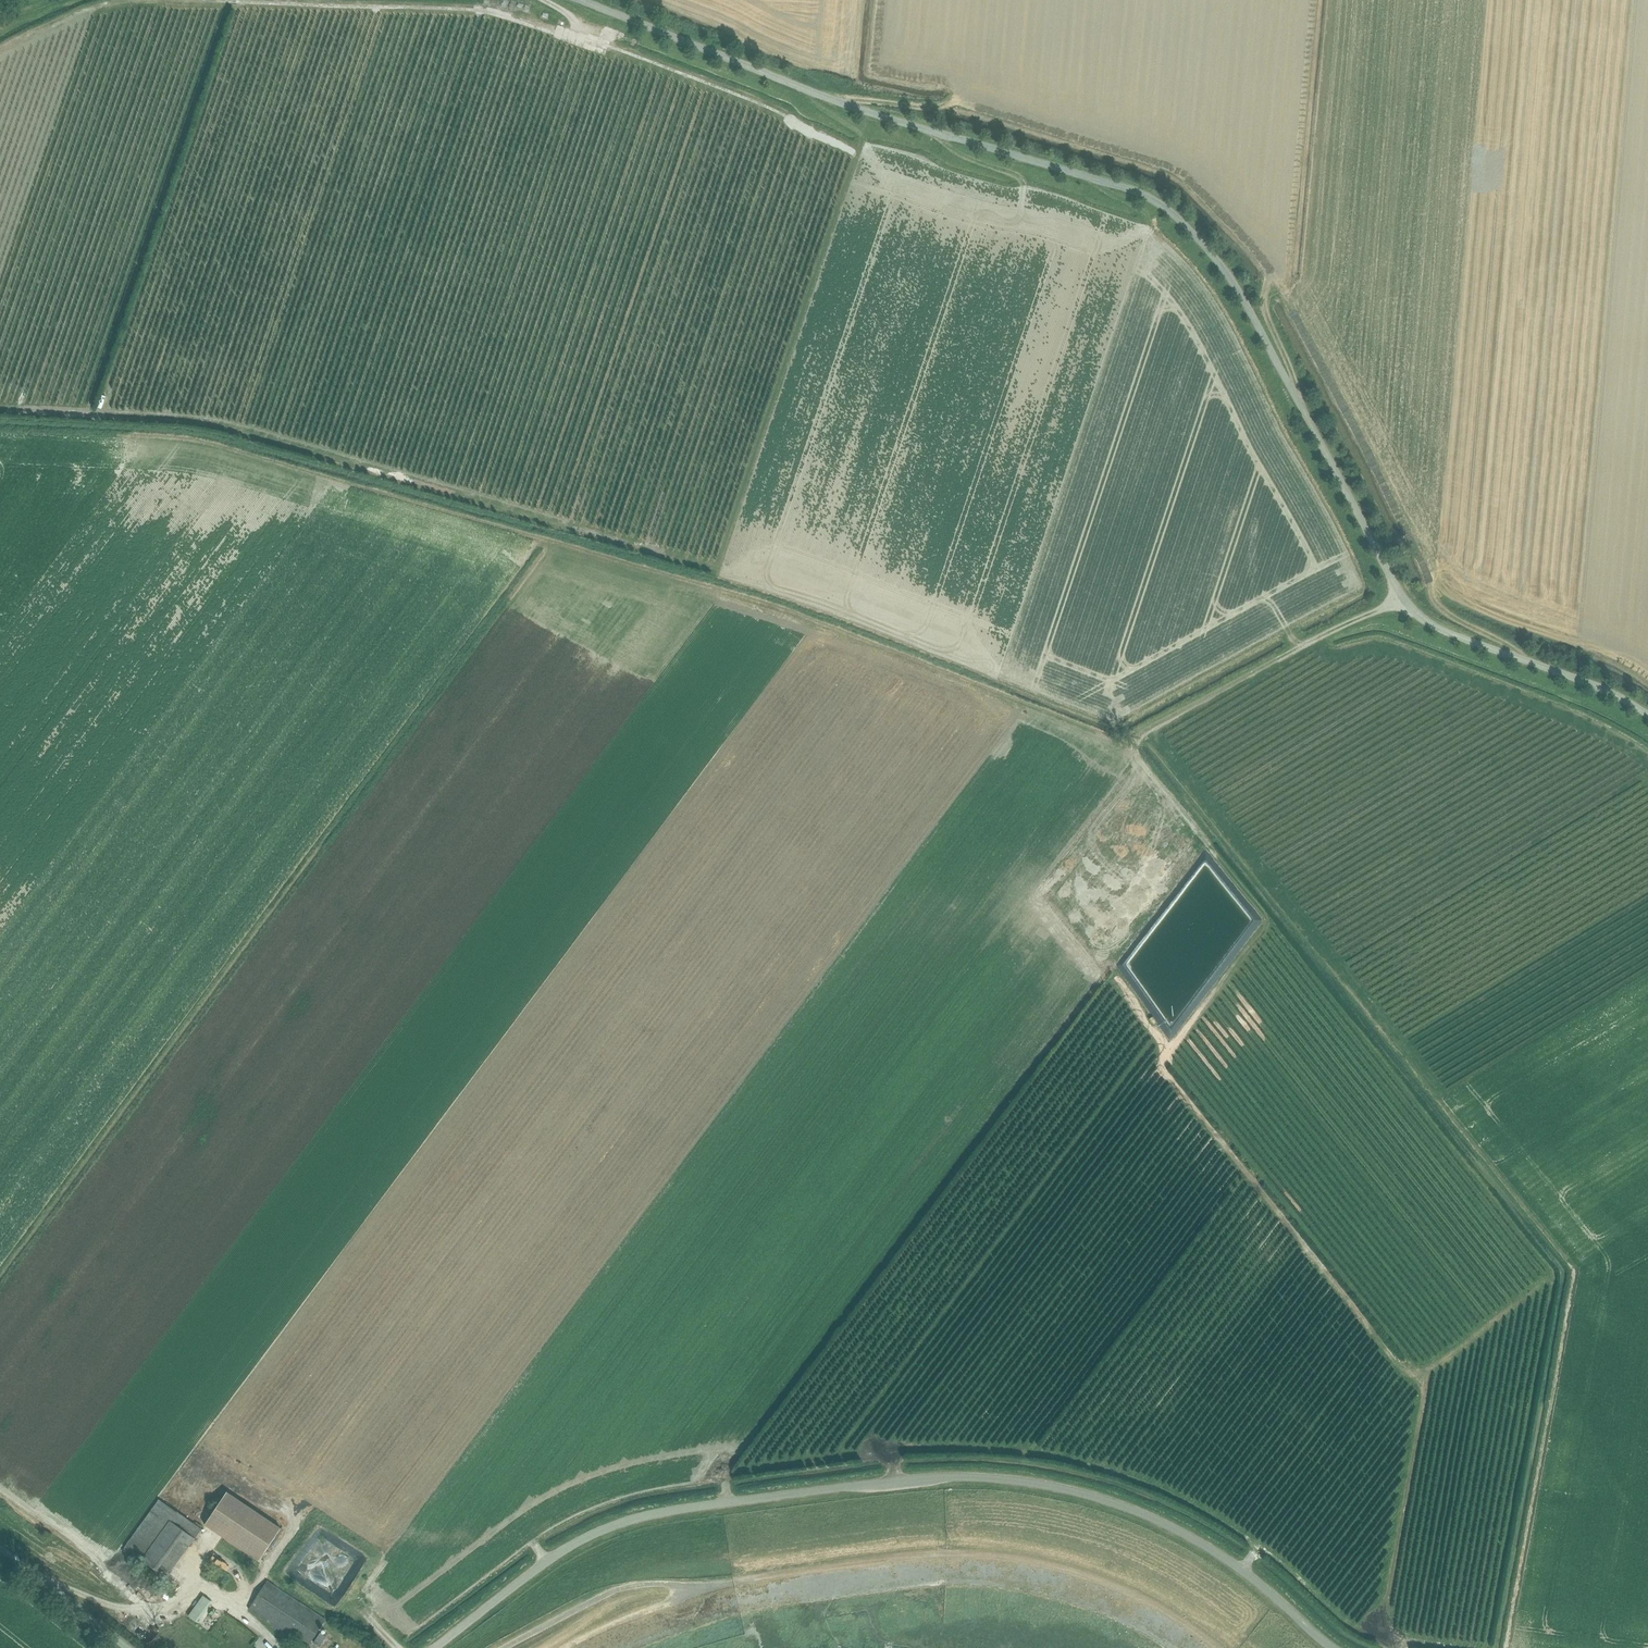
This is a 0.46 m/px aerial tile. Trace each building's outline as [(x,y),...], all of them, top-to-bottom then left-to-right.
[(540,11),(541,6),(522,1),(521,7),(540,11)] [(540,20),(550,24),(554,16),(544,12),(540,20)] [(1404,1362),(1409,1358),(1404,1352),(1399,1356),(1404,1362)] [(227,1492),(205,1525),(259,1561),(281,1528),(227,1492)] [(167,1516),(174,1506),(156,1494),(149,1504),(167,1516)] [(174,1516),(141,1551),(161,1570),(194,1535),(174,1516)] [(335,1591),(355,1553),(339,1544),(334,1554),(313,1543),(302,1565),(323,1576),(320,1583),(335,1591)] [(267,1581),(249,1609),(307,1647),(326,1620),(267,1581)] [(199,1590),(184,1613),(192,1618),(207,1596),(199,1590)]
